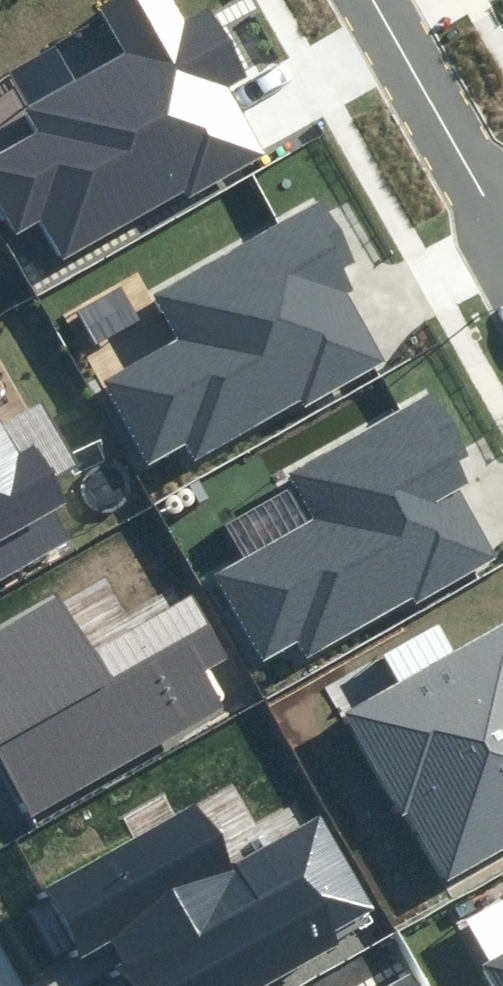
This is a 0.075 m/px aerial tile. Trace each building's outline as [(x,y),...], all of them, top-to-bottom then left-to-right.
[(0,148),(0,201),(20,235),(40,223),(63,263),(260,150),(224,88),(242,77),(203,10),(186,20),(175,0),(120,0),(97,13),(120,52),(16,112),(28,132),(0,148)] [(355,261),(322,200),(152,290),(178,338),(102,379),(148,464),(185,444),(192,458),(382,357),(336,271),(355,261)] [(476,468),(439,400),(298,475),(323,521),(221,576),(265,657),(299,638),(308,654),(497,553),(457,478),(476,468)] [(69,535),(52,506),(63,500),(33,447),(22,454),(0,416),(0,575),(69,535)] [(163,510),(165,513),(168,516),(172,518),(177,518),(181,516),(184,513),(187,510),(188,505),(187,501),(185,497),(182,494),(178,493),(174,492),(170,493),(167,495),(164,498),(162,502),(162,505),(163,510)] [(0,621),(0,786),(24,827),(227,710),(204,671),(225,659),(206,627),(119,677),(64,583),(0,621)] [(348,718),(445,886),(502,853),(502,631),(455,658),(440,632),(396,657),(411,682),(348,718)] [(46,889),(83,958),(109,944),(132,985),(254,985),(343,938),(338,931),(370,913),(317,816),(228,864),(197,807),(46,889)] [(485,966),(497,985),(502,985),(502,955),(485,966)] [(387,985),(410,985),(404,976),(387,985)]
